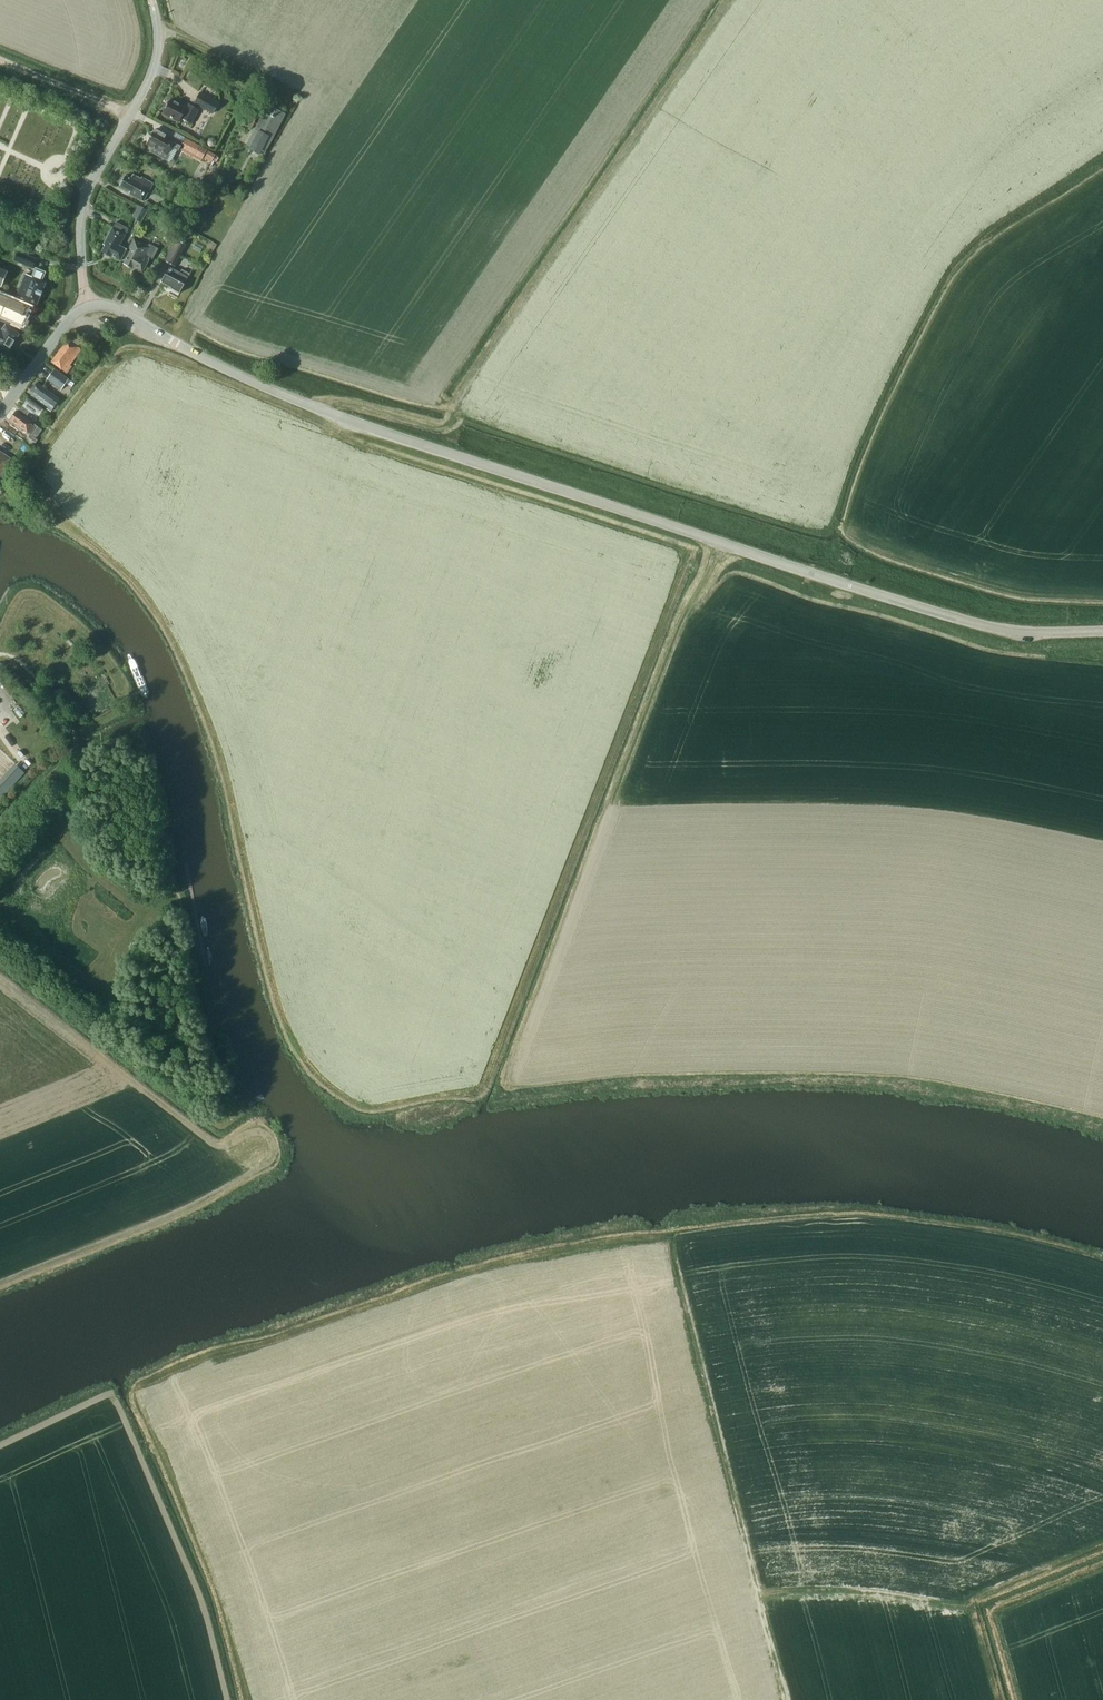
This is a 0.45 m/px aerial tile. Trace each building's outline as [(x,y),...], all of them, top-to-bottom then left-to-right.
[(201,92),(194,104),(212,114),(219,102),(201,92)] [(191,124),(199,109),(189,104),(187,108),(170,99),(163,113),(179,122),(181,118),(191,124)] [(263,153),(284,114),(268,105),(248,145),(263,153)] [(170,155),(168,154),(172,146),(179,150),(181,145),(182,144),(182,143),(179,142),(175,139),(155,129),(147,143),(153,147),(151,151),(167,160),(170,155)] [(217,142),(214,137),(209,138),(207,143),(209,147),(214,147),(217,142)] [(215,154),(185,138),(182,143),(182,144),(184,145),(181,150),(201,161),(203,156),(212,160),(215,154)] [(143,201),(153,184),(142,177),(141,178),(133,174),(131,178),(126,175),(120,185),(130,191),(129,193),(143,201)] [(157,207),(145,200),(141,206),(153,213),(157,207)] [(132,217),(141,222),(148,210),(139,205),(132,217)] [(120,260),(126,249),(119,246),(126,234),(129,228),(116,221),(113,227),(103,244),(105,245),(102,251),(115,258),(120,260)] [(162,259),(175,266),(187,245),(183,243),(188,233),(178,228),(162,259)] [(142,272),(149,258),(152,260),(158,249),(149,244),(148,246),(134,239),(129,248),(131,249),(124,263),(133,268),(142,272)] [(14,260),(33,268),(37,259),(18,251),(14,260)] [(37,304),(46,283),(42,281),(45,272),(36,268),(32,277),(26,274),(17,296),(37,304)] [(188,276),(190,273),(182,269),(180,272),(173,268),(170,276),(165,274),(161,282),(171,288),(180,293),(185,284),(184,284),(188,276)] [(23,326),(31,307),(0,294),(0,317),(23,326)] [(6,355),(19,334),(6,325),(3,328),(0,326),(0,351),(6,355)] [(81,349),(72,343),(68,339),(52,362),(65,372),(81,349)] [(61,390),(68,379),(54,369),(47,379),(61,390)] [(30,397),(44,407),(51,411),(60,399),(37,382),(31,390),(34,392),(30,397)] [(29,423),(31,421),(26,417),(30,412),(31,412),(32,413),(33,414),(34,414),(35,414),(36,414),(37,413),(38,413),(39,413),(40,412),(41,412),(41,411),(42,411),(43,410),(43,409),(28,397),(22,405),(18,411),(16,410),(10,420),(12,421),(27,432),(28,432),(31,435),(35,437),(41,429),(33,423),(32,425),(29,423)] [(39,440),(35,437),(31,435),(28,440),(35,445),(39,440)] [(9,458),(0,452),(0,476),(1,474),(3,474),(12,460),(9,458)]
